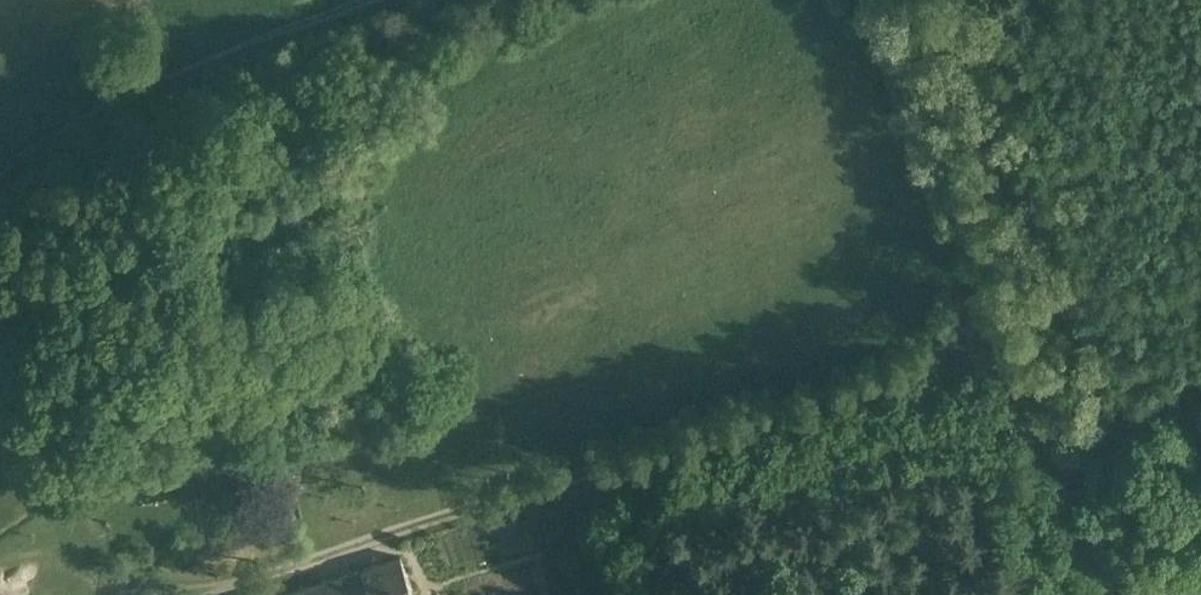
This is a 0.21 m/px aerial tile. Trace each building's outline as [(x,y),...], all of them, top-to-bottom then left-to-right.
[(354,573),(361,594),(413,594),(403,563),(401,557),(354,573)] [(306,589),(308,594),(361,594),(354,573),(306,589)]
